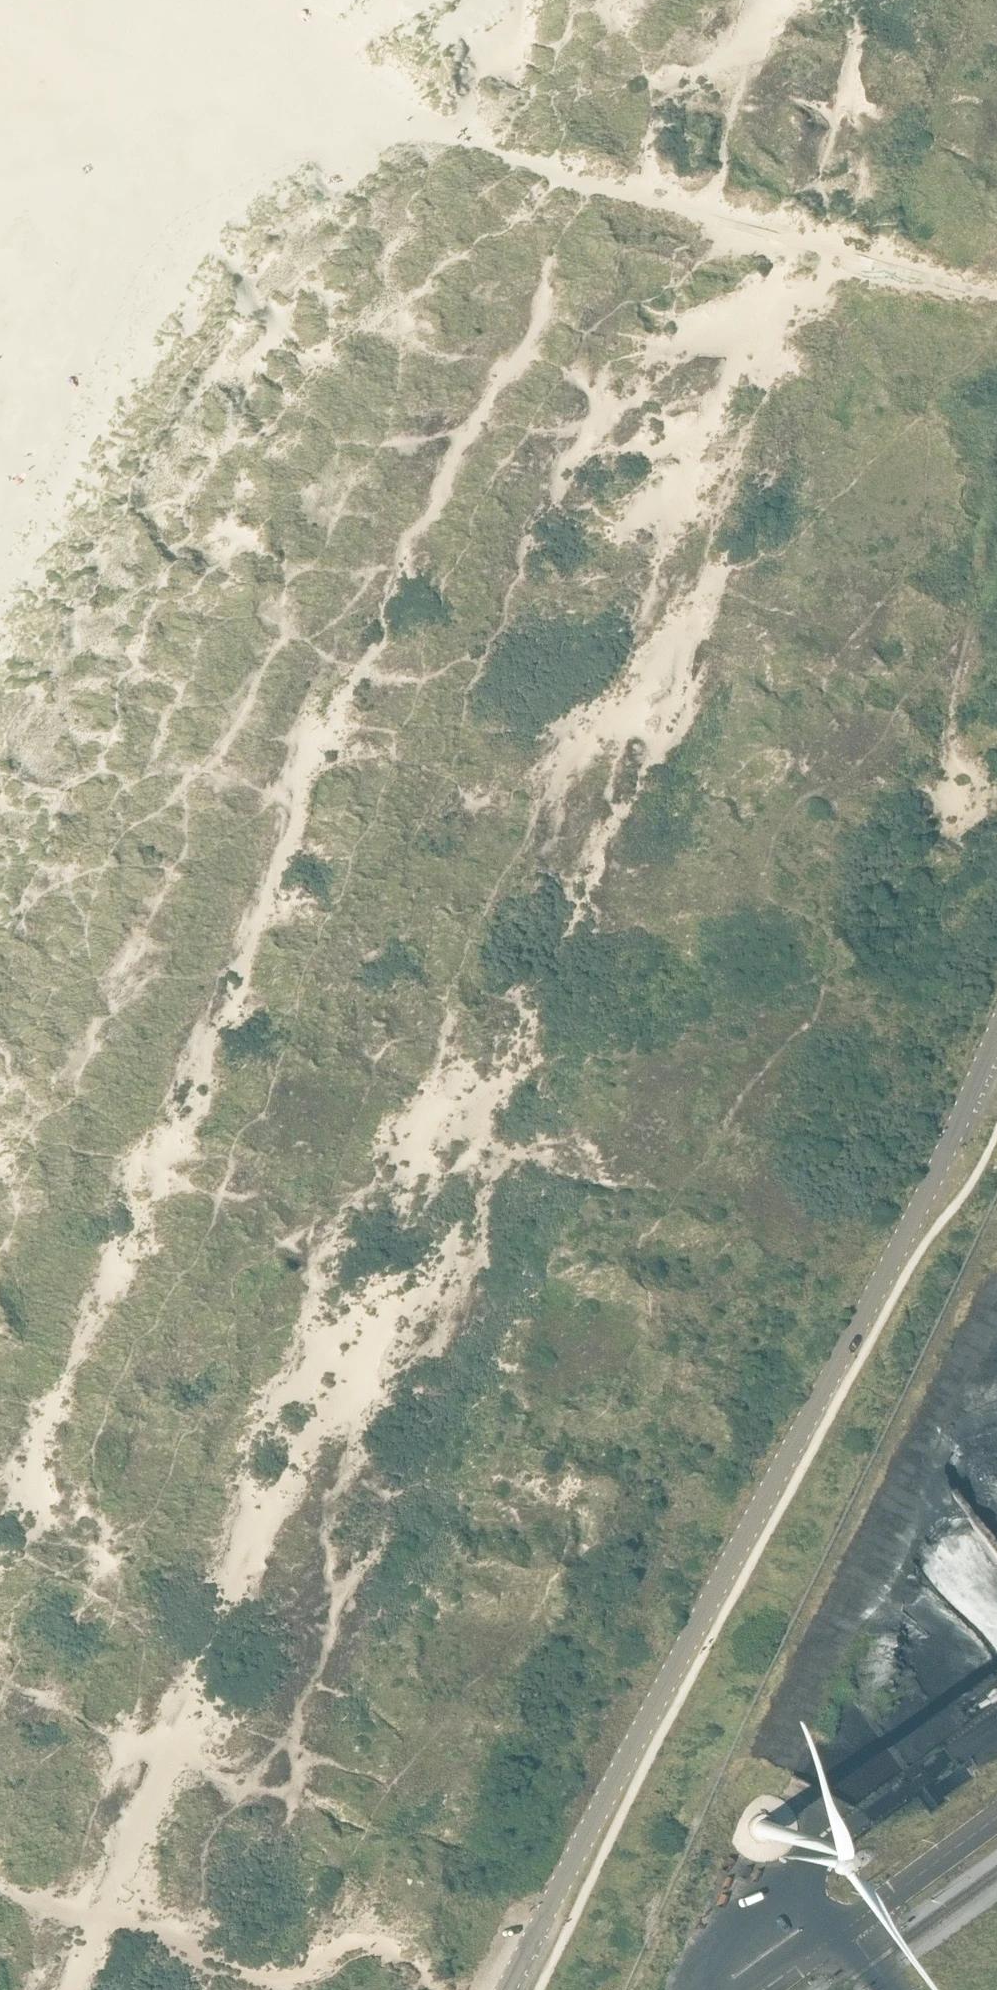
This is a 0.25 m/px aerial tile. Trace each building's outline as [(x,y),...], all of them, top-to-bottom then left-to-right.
[(796,1831),(796,1828),(796,1824),(796,1821),(795,1818),(794,1815),(792,1812),(791,1809),(789,1807),(787,1804),(784,1802),(782,1800),(779,1798),(776,1797),(773,1795),(770,1794),(767,1794),(764,1794),(760,1794),(757,1794),(754,1794),(751,1795),(748,1797),(745,1798),(742,1800),(740,1802),(737,1804),(735,1807),(733,1809),(732,1812),(730,1815),(729,1818),(728,1821),(728,1824),(728,1828),(728,1831),(729,1834),(729,1837),(730,1841),(732,1844),(733,1846),(735,1849),(737,1851),(740,1854),(742,1856),(745,1857),(748,1859),(751,1860),(754,1861),(757,1862),(761,1862),(764,1862),(767,1862),(770,1861),(773,1860),(776,1859),(779,1857),(782,1856),(784,1853),(787,1851),(789,1849),(791,1846),(792,1843),(794,1840),(795,1837),(796,1834),(796,1831)]
